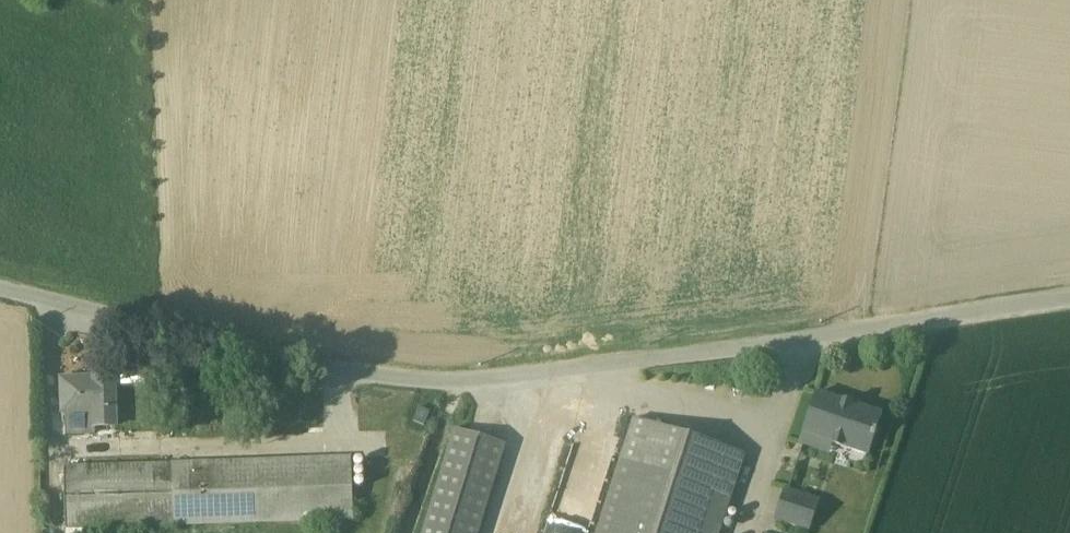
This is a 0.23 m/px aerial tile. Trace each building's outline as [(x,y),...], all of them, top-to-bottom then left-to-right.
[(86,430),(114,429),(112,370),(102,370),(92,370),(92,379),(60,380),(61,416),(65,416),(65,428),(86,428),(86,430)] [(816,388),(798,443),(829,453),(833,442),(868,454),(883,409),(816,388)] [(741,461),(630,424),(594,532),(717,532),(741,461)] [(504,446),(473,438),(453,431),(422,532),(478,532),(504,446)] [(64,530),(351,522),(350,457),(62,467),(64,530)] [(773,489),(770,522),(809,526),(812,493),(773,489)]
